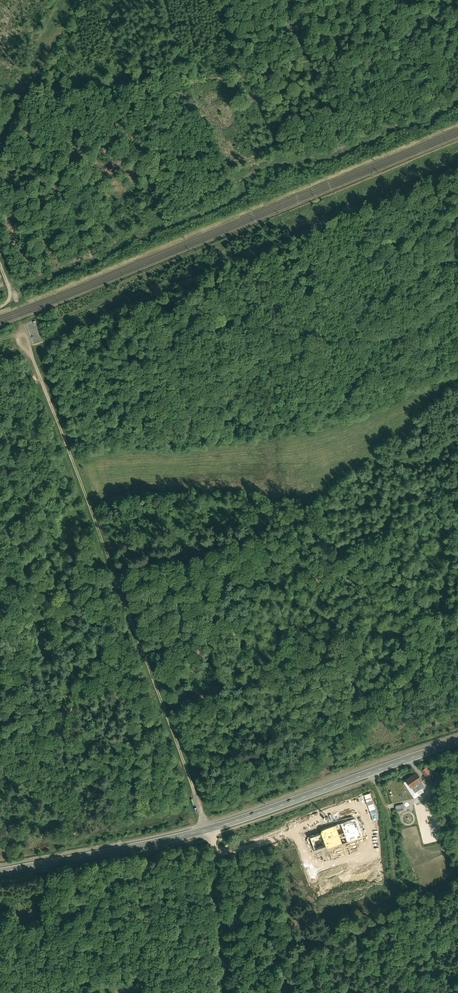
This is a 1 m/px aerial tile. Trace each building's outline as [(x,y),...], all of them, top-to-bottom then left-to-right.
[(42,341),(39,329),(31,331),(34,343),(42,341)] [(431,764),(422,770),(431,783),(437,779),(431,771),(435,769),(431,764)] [(419,771),(407,778),(417,793),(427,787),(423,780),(424,780),(419,771)]
